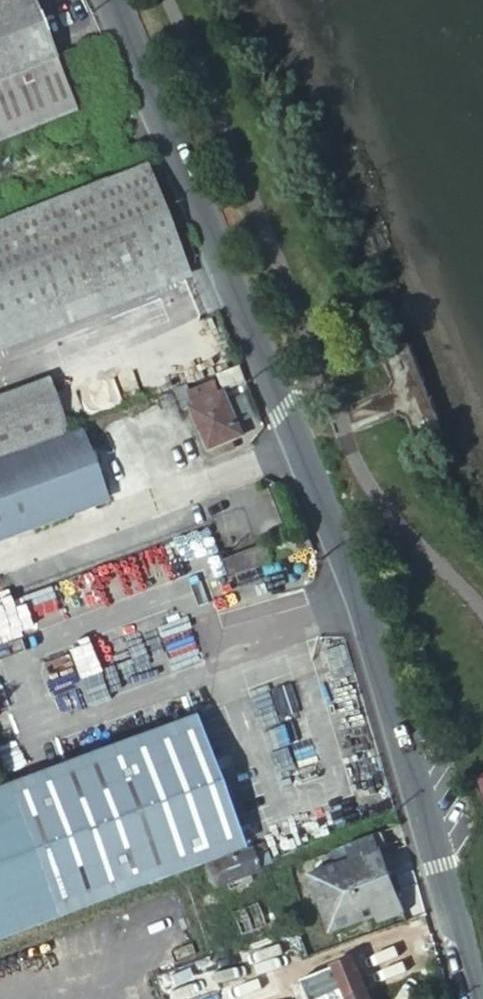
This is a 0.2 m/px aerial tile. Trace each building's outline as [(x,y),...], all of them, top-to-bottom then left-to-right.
[(57,57),(34,0),(14,0),(0,6),(0,80),(57,57)] [(0,80),(0,139),(77,108),(57,57),(0,80)] [(195,256),(158,160),(0,220),(0,347),(183,277),(189,275),(183,260),(195,256)] [(229,386),(247,378),(241,364),(223,372),(229,386)] [(69,434),(47,377),(0,394),(0,459),(69,434)] [(216,380),(190,391),(195,403),(190,405),(209,448),(244,433),(226,390),(220,392),(216,380)] [(195,403),(190,391),(180,395),(184,408),(190,405),(195,403)] [(89,428),(80,430),(101,484),(108,480),(89,428)] [(80,430),(69,434),(0,459),(0,540),(106,501),(101,484),(80,430)] [(231,577),(274,561),(269,547),(267,543),(224,559),(231,577)] [(190,719),(11,785),(0,789),(0,935),(59,913),(238,847),(190,719)] [(388,876),(379,851),(388,847),(383,833),(349,845),(354,860),(306,878),(328,937),(375,919),(378,925),(403,915),(388,876)] [(258,868),(272,863),(264,843),(205,864),(214,889),(227,884),(250,875),(260,870),(258,868)] [(253,882),(250,875),(227,884),(230,892),(253,882)] [(233,914),(237,926),(241,936),(267,927),(260,905),(233,914)] [(301,948),(293,929),(287,931),(271,938),(264,940),(269,954),(271,958),(301,948)] [(349,945),(363,940),(359,931),(346,936),(349,945)] [(388,944),(383,932),(367,938),(371,950),(388,944)] [(269,954),(264,940),(253,945),(257,958),(269,954)] [(367,992),(350,953),(327,962),(331,970),(302,983),(309,998),(348,998),(367,992)]
